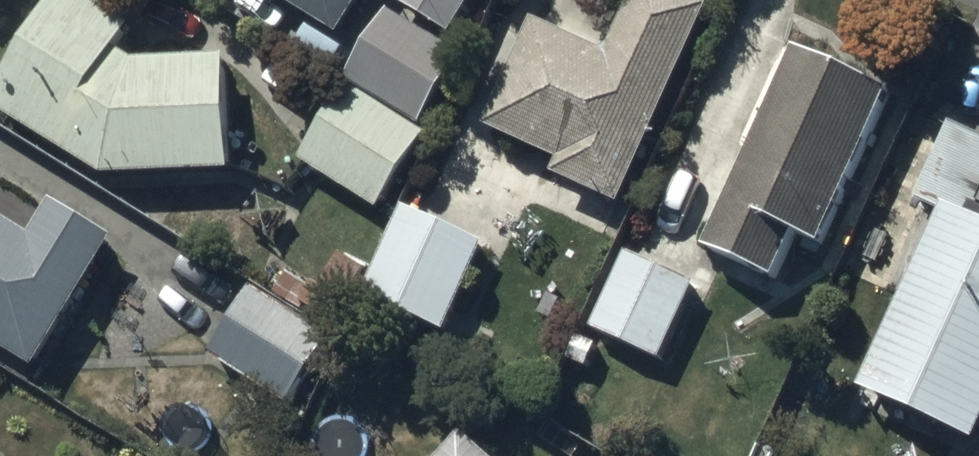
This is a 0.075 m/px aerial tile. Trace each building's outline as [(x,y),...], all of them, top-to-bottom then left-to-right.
[(0,102),(0,109),(113,177),(239,172),(234,58),(136,61),(122,53),(139,26),(97,0),(62,0),(0,102)] [(341,35),(363,0),(285,0),(341,35)] [(454,36),(476,0),(395,0),(454,36)] [(488,126),(564,162),(558,175),(621,205),(625,198),(635,203),(688,89),(679,85),(689,64),(697,68),(713,34),(704,30),(714,8),(697,0),(636,0),(610,55),(538,21),(488,126)] [(390,10),(297,160),(380,212),(430,132),(422,127),(465,56),(390,10)] [(798,47),(707,246),(777,279),(798,234),(822,245),(894,90),(798,47)] [(942,211),(861,389),(974,440),(978,429),(978,137),(952,125),(917,200),(942,211)] [(39,369),(120,239),(61,202),(38,238),(0,214),(0,344),(39,369)] [(404,209),(365,294),(448,332),(487,246),(404,209)] [(627,252),(591,328),(662,361),(698,285),(627,252)] [(254,287),(210,355),(290,406),(335,336),(328,331),(367,270),(341,254),(315,293),(290,277),(275,300),(254,287)] [(444,455),(493,455),(465,432),(444,455)]
